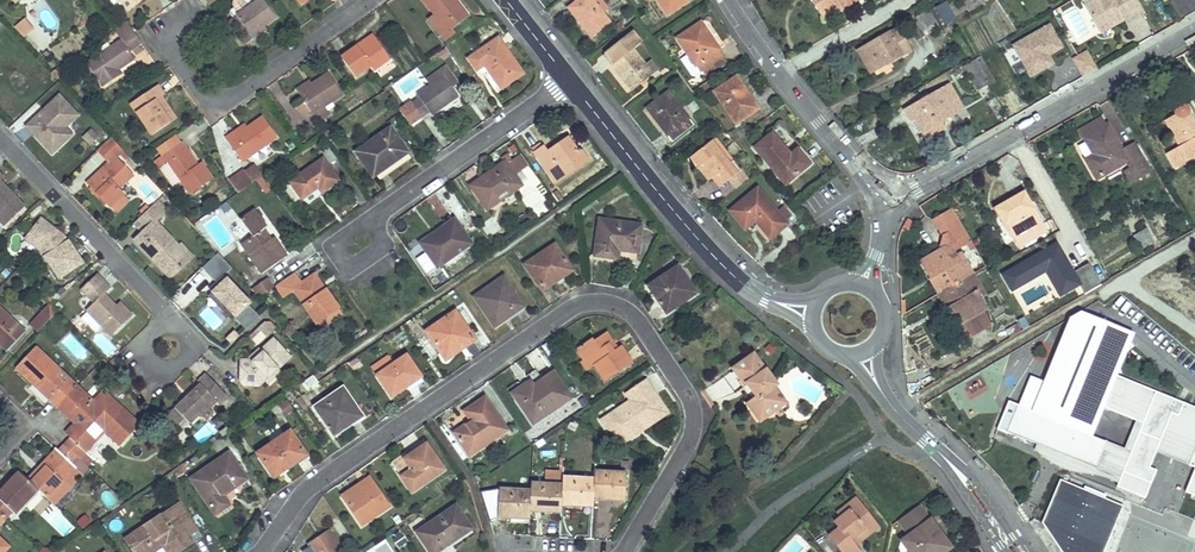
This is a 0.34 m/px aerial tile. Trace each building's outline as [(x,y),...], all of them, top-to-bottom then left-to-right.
[(128,12),(144,0),(120,0),(128,12)] [(277,19),(265,0),(261,0),(228,22),(244,46),(254,40),(253,39),(251,36),(265,26),(277,19)] [(456,0),(424,0),(438,19),(432,23),(443,37),(469,16),(456,0)] [(574,14),(583,7),(584,6),(579,1),(579,0),(569,8),(574,14)] [(603,14),(595,4),(601,0),(579,0),(579,1),(584,6),(583,7),(574,14),(592,39),(611,24),(603,14)] [(609,9),(602,0),(601,0),(595,4),(603,14),(609,9)] [(688,0),(658,0),(667,15),(689,1),(688,0)] [(821,16),(824,14),(839,5),(842,9),(843,10),(859,0),(810,0),(821,16)] [(981,0),(967,0),(972,9),(983,4),(981,0)] [(1137,0),(1094,0),(1085,5),(1098,28),(1121,15),(1124,20),(1143,10),(1137,0)] [(954,19),(945,2),(937,7),(946,23),(954,19)] [(824,22),(843,10),(842,9),(839,5),(824,14),(821,16),(824,22)] [(920,38),(946,23),(937,7),(911,22),(920,38)] [(1102,33),(1124,20),(1121,15),(1098,28),(1101,33),(1102,33)] [(22,34),(30,26),(25,19),(16,27),(22,34)] [(720,48),(702,21),(677,38),(700,73),(702,72),(705,76),(716,69),(713,64),(724,57),(719,50),(720,48)] [(140,39),(134,31),(128,22),(119,27),(131,45),(140,39)] [(1050,24),(1014,45),(1031,76),(1047,67),(1044,62),(1046,56),(1062,46),(1050,24)] [(33,29),(30,26),(22,34),(24,36),(24,37),(33,29)] [(254,40),(268,30),(266,27),(265,26),(251,36),(253,39),(254,40)] [(131,45),(119,27),(117,28),(115,30),(122,39),(127,47),(128,47),(130,45),(131,45)] [(892,62),(911,51),(897,28),(858,51),(870,72),(891,60),(892,62)] [(644,65),(632,48),(640,42),(633,32),(605,53),(612,63),(611,64),(631,90),(651,74),(645,65),(644,65)] [(360,49),(377,39),(373,34),(357,46),(360,50),(360,49)] [(523,74),(500,38),(469,58),(477,70),(486,65),(501,89),(523,74)] [(135,58),(127,47),(122,39),(86,63),(99,81),(101,80),(105,85),(119,76),(119,75),(115,70),(116,70),(118,68),(119,68),(135,58)] [(391,58),(377,39),(360,49),(360,50),(357,46),(341,56),(356,77),(371,66),(374,71),(376,69),(390,59),(391,58)] [(1087,50),(1073,58),(1084,76),(1098,68),(1087,50)] [(1044,62),(1047,67),(1053,63),(1048,55),(1046,56),(1044,62)] [(994,80),(981,56),(963,66),(977,90),(994,80)] [(716,69),(727,62),(724,58),(724,57),(713,64),(716,69)] [(657,69),(651,60),(644,65),(645,65),(651,74),(652,74),(657,69)] [(67,75),(61,66),(51,73),(58,80),(67,75)] [(459,82),(448,66),(447,66),(429,78),(430,79),(433,84),(445,75),(452,86),(459,82)] [(325,105),(343,94),(329,72),(312,83),(299,92),(305,102),(312,114),(310,116),(315,123),(330,113),(325,105)] [(459,96),(452,86),(445,75),(433,84),(418,94),(421,98),(430,111),(432,115),(459,96)] [(758,109),(735,75),(713,91),(735,125),(758,109)] [(299,92),(312,83),(312,82),(310,80),(296,88),(298,91),(299,92)] [(162,95),(164,93),(159,84),(147,92),(153,101),(156,99),(161,107),(162,109),(168,105),(169,105),(162,95)] [(945,127),(941,120),(962,108),(950,85),(928,98),(907,109),(905,111),(918,133),(921,131),(925,138),(945,127)] [(693,125),(668,91),(647,108),(672,141),(693,125)] [(177,118),(169,105),(168,105),(162,109),(161,107),(156,99),(153,101),(147,92),(131,103),(139,114),(147,126),(152,134),(177,118)] [(26,126),(51,153),(62,144),(62,130),(64,128),(77,115),(59,95),(42,111),(44,113),(41,116),(39,114),(26,126)] [(928,98),(927,95),(906,106),(907,109),(928,98)] [(430,111),(421,98),(420,98),(413,103),(422,116),(430,111)] [(312,114),(305,102),(304,102),(299,105),(299,106),(305,115),(310,116),(312,114)] [(1188,108),(1188,107),(1187,105),(1186,104),(1185,104),(1184,103),(1182,103),(1180,103),(1178,103),(1176,105),(1174,106),(1174,108),(1173,110),(1173,112),(1174,113),(1164,119),(1178,146),(1165,153),(1173,168),(1194,155),(1194,121),(1188,108)] [(278,138),(263,116),(248,127),(236,135),(235,135),(233,132),(225,137),(243,162),(278,138)] [(1105,124),(1101,117),(1079,130),(1083,138),(1084,137),(1106,125),(1105,124)] [(248,126),(246,124),(246,123),(233,132),(235,135),(236,135),(248,127),(248,126)] [(1148,172),(1133,144),(1122,150),(1108,124),(1106,125),(1084,137),(1083,138),(1085,142),(1078,146),(1096,178),(1127,161),(1131,167),(1137,178),(1148,172)] [(373,176),(407,152),(390,127),(355,151),(373,176)] [(62,130),(62,144),(71,135),(64,128),(62,130)] [(91,129),(81,137),(88,146),(98,138),(91,129)] [(784,184),(810,164),(800,153),(793,158),(792,158),(790,155),(789,155),(773,133),(754,148),(784,184)] [(555,182),(588,159),(582,148),(579,151),(569,136),(560,143),(548,150),(545,146),(535,153),(555,182)] [(118,188),(131,174),(115,156),(122,149),(111,137),(97,151),(108,162),(86,183),(109,207),(123,194),(118,188)] [(733,160),(716,138),(713,141),(729,164),(730,163),(733,160)] [(195,167),(184,152),(188,149),(183,141),(154,161),(172,187),(182,181),(191,194),(213,178),(202,162),(199,164),(195,167)] [(729,164),(713,141),(691,156),(698,166),(699,167),(709,180),(712,178),(719,187),(728,180),(741,170),(733,160),(730,163),(729,164)] [(535,153),(545,146),(544,146),(542,142),(532,149),(535,152),(535,153)] [(814,160),(801,145),(800,146),(789,155),(790,155),(792,158),(793,158),(800,153),(810,164),(814,160)] [(199,164),(188,149),(184,152),(195,167),(199,164)] [(518,172),(529,164),(522,154),(511,162),(518,172)] [(698,166),(691,156),(691,157),(687,159),(695,169),(699,167),(698,166)] [(338,180),(324,158),(291,181),(301,197),(302,197),(318,186),(322,191),(338,180)] [(515,174),(508,164),(506,161),(471,185),(487,209),(522,185),(515,174)] [(518,172),(511,162),(508,164),(515,174),(518,172)] [(239,193),(263,176),(256,165),(246,171),(245,169),(230,180),(239,193)] [(1137,178),(1131,167),(1130,168),(1125,170),(1131,182),(1137,178)] [(741,170),(728,180),(735,189),(747,179),(741,170)] [(294,202),(301,197),(291,181),(283,186),(294,202)] [(8,187),(5,190),(0,184),(0,222),(3,225),(25,205),(8,187)] [(787,224),(757,187),(729,210),(744,229),(754,220),(769,238),(787,224)] [(465,208),(450,189),(440,197),(455,216),(465,208)] [(565,198),(559,189),(554,192),(561,201),(565,198)] [(792,197),(786,189),(782,192),(782,193),(788,200),(789,200),(792,197)] [(1051,229),(1036,202),(1030,205),(1023,193),(995,209),(1004,225),(1009,223),(1012,227),(1009,229),(1019,247),(1051,229)] [(123,194),(109,207),(114,212),(128,199),(123,194)] [(179,247),(155,221),(167,210),(157,200),(134,223),(143,232),(134,240),(151,258),(155,255),(161,262),(159,266),(170,277),(187,261),(176,250),(179,247)] [(288,256),(282,247),(278,249),(271,239),(264,229),(267,226),(255,208),(240,218),(252,237),(241,244),(261,274),(288,256)] [(949,245),(952,250),(957,248),(948,232),(961,225),(952,209),(934,219),(943,236),(948,245),(949,245)] [(82,262),(68,241),(64,243),(58,235),(61,231),(61,230),(43,215),(30,231),(40,239),(41,239),(44,235),(51,240),(43,249),(41,251),(58,277),(82,262)] [(437,267),(471,243),(454,218),(420,242),(437,267)] [(637,251),(641,225),(600,218),(595,254),(617,257),(619,248),(637,251)] [(970,240),(961,225),(948,232),(957,248),(966,242),(970,240)] [(1136,244),(1151,235),(1147,228),(1133,236),(1136,244)] [(68,241),(61,230),(61,231),(58,235),(64,243),(68,241)] [(43,249),(51,240),(44,235),(41,239),(40,239),(30,231),(30,232),(27,236),(28,236),(42,247),(43,249)] [(948,245),(943,236),(939,251),(948,245)] [(282,247),(275,237),(274,237),(272,239),(271,239),(278,249),(282,247)] [(538,285),(569,264),(556,244),(524,264),(538,285)] [(192,256),(181,245),(179,247),(176,250),(187,261),(192,256)] [(967,277),(957,260),(955,256),(952,250),(949,245),(948,245),(939,251),(920,262),(930,279),(935,276),(936,276),(944,291),(953,306),(948,309),(947,309),(965,340),(983,329),(975,315),(981,312),(982,312),(985,309),(979,298),(967,277)] [(1060,279),(1045,251),(1036,256),(1041,264),(1036,267),(1049,290),(1054,287),(1055,287),(1062,283),(1067,292),(1079,285),(1072,272),(1060,279)] [(216,284),(232,267),(217,253),(201,270),(216,284)] [(984,295),(973,274),(961,253),(960,254),(955,256),(957,260),(967,277),(979,298),(983,295),(984,295)] [(161,262),(155,255),(151,258),(152,259),(158,265),(159,266),(161,262)] [(541,291),(573,269),(569,264),(538,285),(541,291)] [(696,293),(678,266),(647,285),(666,313),(696,293)] [(339,308),(315,273),(302,282),(296,271),(276,286),(283,297),(293,290),(315,324),(339,308)] [(113,337),(134,317),(121,303),(118,306),(115,309),(111,305),(114,303),(106,294),(111,288),(104,281),(98,275),(82,290),(88,296),(95,303),(88,311),(90,313),(83,319),(97,333),(103,327),(113,337)] [(524,306),(504,276),(474,296),(493,324),(507,315),(508,316),(524,306)] [(953,306),(944,291),(936,276),(935,276),(930,279),(939,294),(948,309),(953,306)] [(260,297),(275,287),(269,278),(254,288),(260,297)] [(1027,306),(1047,295),(1041,283),(1020,294),(1027,306)] [(1067,292),(1062,283),(1055,287),(1054,287),(1060,296),(1067,292)] [(211,301),(197,312),(215,334),(228,322),(211,301)] [(42,327),(57,311),(50,303),(35,320),(42,327)] [(319,329),(342,313),(339,308),(315,324),(319,329)] [(0,309),(0,336),(9,345),(11,347),(25,333),(0,309)] [(475,340),(456,310),(426,330),(442,355),(453,348),(456,352),(475,340)] [(990,326),(982,312),(981,312),(975,315),(983,329),(989,326),(990,326)] [(495,326),(508,316),(507,315),(493,324),(495,326)] [(1009,401),(997,429),(1007,433),(1007,432),(1095,468),(1106,442),(1087,434),(1098,405),(1135,421),(1124,449),(1131,452),(1121,478),(1118,485),(1116,489),(1145,500),(1156,471),(1150,468),(1156,452),(1194,468),(1194,408),(1112,373),(1125,340),(1105,331),(1091,317),(1072,328),(1048,385),(1029,377),(1017,405),(1009,401)] [(42,327),(35,320),(31,323),(38,331),(39,330),(42,328),(42,327)] [(1009,337),(1020,331),(1019,330),(1016,324),(1005,331),(1009,337)] [(632,362),(621,345),(618,348),(611,352),(607,346),(613,341),(607,332),(594,342),(591,338),(575,348),(584,361),(589,358),(590,357),(595,365),(595,366),(604,380),(632,362)] [(9,345),(0,336),(0,344),(7,351),(11,347),(9,345)] [(279,369),(292,357),(274,338),(260,350),(262,353),(252,362),(252,361),(250,360),(249,361),(239,361),(239,382),(243,387),(260,386),(265,381),(264,380),(265,379),(277,368),(278,368),(279,369)] [(611,352),(618,348),(613,341),(607,346),(611,352)] [(58,408),(78,386),(37,347),(16,369),(35,386),(38,384),(38,383),(43,388),(40,390),(39,391),(58,408)] [(262,353),(260,350),(258,349),(258,348),(248,357),(250,360),(252,361),(252,362),(262,353)] [(445,359),(456,352),(453,348),(442,355),(443,356),(445,359)] [(422,376),(417,369),(407,354),(376,374),(391,396),(415,380),(422,376)] [(773,386),(776,384),(766,369),(764,370),(754,354),(733,369),(739,378),(742,376),(752,392),(756,397),(748,403),(755,414),(759,420),(769,413),(776,409),(779,407),(776,403),(782,399),(773,386)] [(595,365),(590,357),(589,358),(584,361),(581,363),(586,371),(595,366),(595,365)] [(268,384),(282,372),(281,372),(279,369),(278,368),(277,368),(265,379),(264,380),(265,381),(268,384)] [(532,423),(570,397),(555,372),(534,386),(527,390),(524,385),(512,392),(532,423)] [(210,395),(218,387),(205,373),(196,381),(199,385),(175,409),(189,424),(199,415),(200,417),(207,418),(211,413),(210,407),(216,401),(210,395)] [(647,379),(626,392),(631,400),(602,420),(607,427),(628,440),(639,433),(636,429),(639,424),(665,407),(647,379)] [(534,386),(530,381),(524,385),(527,390),(534,386)] [(140,425),(107,393),(96,403),(94,401),(93,401),(78,386),(58,408),(75,424),(79,428),(80,428),(70,438),(71,439),(64,445),(87,467),(94,459),(86,450),(105,430),(120,445),(140,425)] [(340,422),(359,409),(343,386),(313,406),(331,433),(342,425),(340,422)] [(226,395),(218,387),(210,395),(216,401),(217,402),(218,403),(226,395)] [(106,392),(104,390),(93,401),(94,401),(96,403),(107,393),(106,392)] [(506,430),(485,398),(465,411),(471,421),(454,433),(469,455),(506,430)] [(785,403),(782,399),(776,403),(779,407),(785,403)] [(636,429),(639,433),(669,412),(665,407),(639,424),(636,429)] [(184,429),(189,424),(175,409),(169,414),(184,429)] [(346,428),(364,416),(363,415),(359,410),(359,409),(340,422),(342,425),(331,433),(333,436),(346,428)] [(70,438),(80,428),(79,428),(75,424),(66,434),(70,438)] [(230,431),(227,426),(222,430),(221,434),(223,436),(229,432),(230,431)] [(307,454),(291,430),(257,453),(271,474),(285,465),(287,467),(287,468),(307,454)] [(443,470),(424,440),(413,448),(416,452),(394,466),(408,487),(419,480),(423,484),(443,470)] [(1131,452),(1106,442),(1095,468),(1121,478),(1131,452)] [(1121,478),(1035,444),(1032,451),(1038,456),(1050,465),(1064,471),(1078,475),(1095,476),(1106,479),(1118,485),(1121,478)] [(87,467),(64,445),(59,451),(56,450),(40,467),(41,467),(43,469),(44,470),(31,483),(38,489),(47,498),(56,488),(65,479),(75,468),(81,473),(87,467)] [(394,466),(416,452),(413,448),(391,462),(392,462),(394,466)] [(221,494),(245,479),(229,453),(191,478),(214,513),(227,504),(221,494)] [(985,466),(977,458),(976,458),(973,462),(982,470),(982,469),(985,466)] [(180,473),(190,467),(186,461),(172,471),(173,472),(178,480),(179,481),(182,479),(183,479),(180,473)] [(273,477),(287,468),(287,467),(285,465),(271,474),(273,477)] [(31,483),(44,470),(43,469),(41,467),(40,467),(28,479),(28,480),(31,483)] [(1185,492),(1194,496),(1194,469),(1185,492)] [(624,498),(626,472),(594,470),(594,477),(593,496),(624,498)] [(543,471),(543,481),(559,481),(559,471),(543,471)] [(38,489),(31,483),(28,480),(28,479),(20,472),(0,492),(0,513),(5,518),(12,511),(15,513),(38,489)] [(593,496),(594,477),(563,475),(563,483),(561,502),(574,503),(592,504),(592,502),(592,499),(593,496)] [(373,481),(370,476),(342,496),(345,500),(373,481)] [(72,486),(66,479),(65,479),(56,488),(63,495),(72,486)] [(423,484),(419,480),(408,487),(408,488),(411,492),(423,484)] [(1042,526),(1059,551),(1104,551),(1123,506),(1061,480),(1042,526)] [(389,506),(373,481),(345,500),(361,525),(389,506)] [(561,502),(563,483),(531,481),(531,489),(530,507),(543,508),(561,509),(561,507),(561,506),(561,503),(561,502)] [(530,507),(531,489),(499,487),(497,513),(509,514),(529,515),(529,511),(530,508),(530,507)] [(861,505),(855,499),(838,513),(841,518),(850,510),(852,513),(861,505)] [(181,525),(191,519),(179,501),(151,520),(166,543),(168,541),(175,551),(176,551),(192,542),(188,536),(181,525)] [(876,524),(861,505),(852,513),(850,510),(841,518),(835,522),(840,528),(830,537),(842,551),(860,551),(855,546),(854,545),(850,540),(856,536),(858,538),(876,524)] [(468,525),(455,506),(417,532),(430,551),(441,551),(445,549),(443,547),(439,540),(445,536),(446,537),(448,540),(449,539),(468,525)] [(63,513),(52,520),(63,538),(74,531),(63,513)] [(188,536),(197,530),(198,529),(191,519),(181,525),(188,536)] [(932,519),(901,541),(909,551),(945,551),(952,547),(932,519)] [(151,520),(124,538),(133,551),(145,551),(148,551),(148,550),(149,551),(153,551),(163,545),(166,543),(151,520)] [(855,546),(878,527),(876,524),(858,538),(856,536),(850,540),(854,545),(855,546)] [(466,531),(471,528),(469,526),(468,525),(449,539),(448,540),(446,537),(445,536),(439,540),(443,547),(450,542),(451,541),(466,531)] [(330,530),(309,544),(310,546),(302,551),(303,551),(342,551),(343,551),(330,530)] [(402,532),(391,538),(396,549),(408,543),(402,532)] [(168,541),(166,543),(172,551),(175,551),(168,541)] [(166,543),(163,545),(168,551),(172,551),(166,543)]
